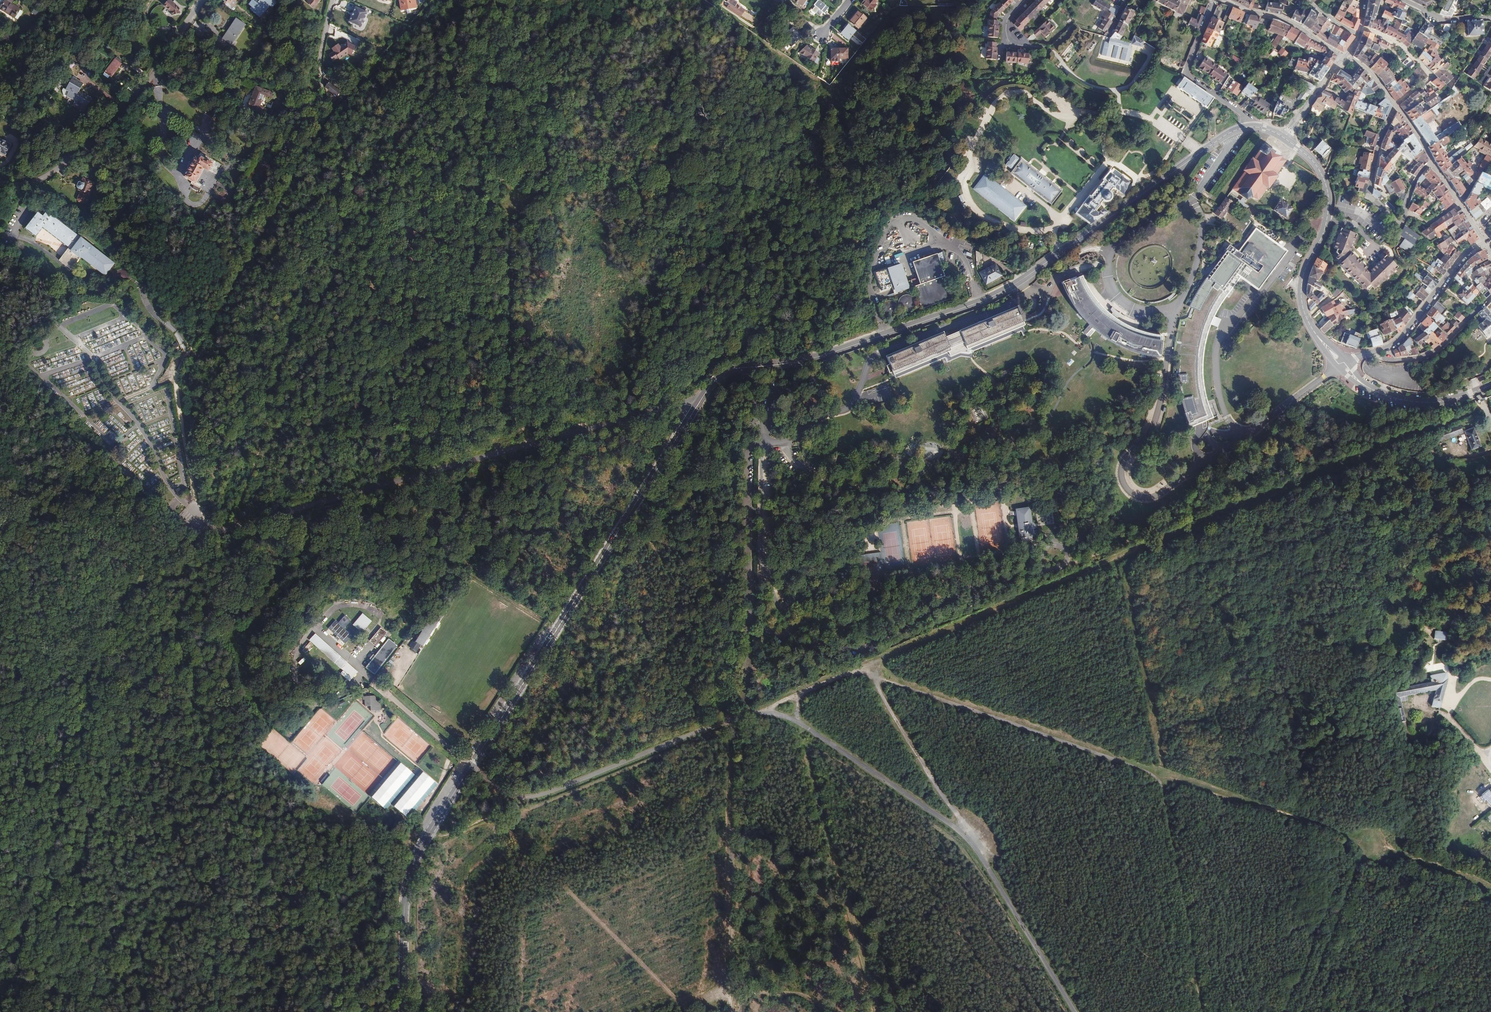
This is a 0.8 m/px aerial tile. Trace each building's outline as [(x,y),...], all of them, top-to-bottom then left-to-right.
[(20,9),(6,0),(1,8),(15,17),(20,9)] [(170,0),(165,0),(162,4),(172,13),(173,16),(182,13),(180,9),(176,5),(179,2),(176,0),(171,0),(170,0)] [(265,0),(254,0),(253,1),(255,3),(252,6),(261,13),(269,4),(265,0)] [(306,4),(313,10),(317,5),(316,4),(319,0),(309,0),(306,4)] [(414,0),(400,0),(401,10),(415,7),(414,0)] [(724,0),(729,4),(726,7),(740,17),(745,10),(736,4),(735,1),(734,0),(724,0)] [(818,0),(809,10),(814,14),(815,12),(819,15),(821,12),(825,14),(827,11),(826,10),(828,8),(818,0)] [(875,0),(863,0),(861,3),(871,11),(876,5),(874,4),(877,1),(875,0)] [(999,3),(1005,9),(1014,0),(1002,0),(999,3)] [(1043,0),(1040,0),(1038,2),(1036,1),(1033,4),(1040,10),(1047,3),(1043,0)] [(1106,6),(1097,0),(1095,0),(1091,6),(1102,12),(1103,10),(1106,6)] [(1152,1),(1174,12),(1179,0),(1175,0),(1174,1),(1173,0),(1151,0),(1152,1)] [(1174,12),(1182,15),(1188,0),(1179,0),(1174,12)] [(1251,8),(1254,1),(1253,0),(1232,0),(1235,1),(1250,9),(1251,8)] [(1344,0),(1339,8),(1343,10),(1345,7),(1347,9),(1346,10),(1353,14),(1353,15),(1354,16),(1357,18),(1358,9),(1355,8),(1349,4),(1344,0)] [(1365,17),(1372,19),(1374,19),(1378,6),(1379,0),(1368,0),(1365,17)] [(1394,0),(1391,8),(1393,9),(1396,10),(1404,14),(1407,7),(1403,5),(1404,4),(1394,0)] [(1438,13),(1441,14),(1443,15),(1445,16),(1447,16),(1448,16),(1451,16),(1453,9),(1449,8),(1451,0),(1445,0),(1441,9),(1440,9),(1438,13)] [(1264,11),(1270,11),(1276,13),(1280,13),(1282,5),(1268,2),(1264,11)] [(1005,9),(999,3),(990,13),(989,19),(996,20),(996,16),(997,15),(998,16),(1005,9)] [(1040,10),(1033,4),(1026,11),(1028,13),(1025,16),(1030,21),(1040,10)] [(261,13),(252,6),(251,8),(259,15),(261,13)] [(1105,32),(1103,33),(1106,36),(1107,36),(1110,37),(1113,33),(1108,28),(1111,23),(1109,21),(1115,12),(1106,6),(1103,10),(1105,11),(1099,20),(1102,22),(1098,27),(1105,32)] [(367,12),(356,7),(353,13),(354,13),(353,16),(352,16),(350,21),(361,27),(367,12)] [(1243,13),(1228,7),(1223,20),(1227,21),(1228,17),(1239,22),(1243,13)] [(1343,10),(1339,8),(1334,17),(1341,20),(1343,16),(1345,11),(1343,10)] [(1126,9),(1119,22),(1125,25),(1126,25),(1133,13),(1126,9)] [(1216,9),(1212,18),(1216,20),(1220,11),(1216,9)] [(1295,11),(1291,19),(1301,24),(1309,12),(1305,10),(1302,14),(1295,11)] [(1392,13),(1391,15),(1392,16),(1401,20),(1400,21),(1399,24),(1403,26),(1405,22),(1403,21),(1402,18),(1404,14),(1396,10),(1395,14),(1392,13)] [(866,18),(857,11),(849,21),(858,29),(866,18)] [(1317,16),(1310,11),(1309,12),(1301,24),(1316,35),(1322,27),(1317,23),(1318,22),(1323,26),(1326,21),(1319,14),(1317,16)] [(1381,17),(1383,18),(1388,20),(1390,21),(1392,16),(1391,15),(1383,12),(1381,17)] [(1025,16),(1023,14),(1015,21),(1016,22),(1018,24),(1015,27),(1020,32),(1024,28),(1023,27),(1030,21),(1025,16)] [(1198,27),(1203,16),(1199,15),(1196,20),(1191,18),(1189,23),(1198,27)] [(1245,24),(1256,27),(1257,25),(1260,18),(1249,15),(1245,24)] [(1343,16),(1341,20),(1340,22),(1355,30),(1357,25),(1359,19),(1357,18),(1354,16),(1352,21),(1343,16)] [(1372,19),(1365,17),(1363,26),(1369,28),(1372,19)] [(244,25),(235,18),(222,39),(231,45),(244,25)] [(1212,18),(1207,29),(1218,34),(1222,23),(1216,20),(1212,18)] [(1260,18),(1257,25),(1265,27),(1268,20),(1260,18)] [(1380,21),(1375,31),(1391,38),(1397,40),(1400,38),(1402,35),(1396,31),(1397,28),(1399,24),(1400,21),(1396,19),(1392,29),(1385,26),(1388,20),(1383,18),(1382,22),(1380,21)] [(1046,19),(1033,33),(1036,36),(1041,30),(1046,35),(1054,27),(1046,19)] [(1372,19),(1369,28),(1375,31),(1380,21),(1374,19),(1372,19)] [(1273,20),(1272,21),(1269,31),(1278,34),(1274,40),(1272,39),(1270,42),(1272,43),(1271,44),(1275,47),(1282,38),(1283,36),(1289,27),(1277,21),(1273,20)] [(996,22),(989,21),(987,38),(997,38),(998,27),(997,26),(996,26),(996,22)] [(1322,27),(1316,35),(1316,36),(1324,42),(1325,42),(1328,38),(1324,35),(1327,31),(1331,33),(1334,25),(1331,24),(1327,21),(1326,21),(1323,26),(1322,27)] [(1119,22),(1114,31),(1120,35),(1125,25),(1119,22)] [(1427,38),(1432,42),(1439,46),(1440,47),(1442,43),(1427,34),(1431,27),(1424,22),(1417,32),(1427,38)] [(1481,22),(1467,23),(1467,37),(1481,36),(1481,22)] [(855,30),(848,24),(842,32),(846,36),(845,38),(847,40),(855,30)] [(1404,32),(1407,27),(1403,26),(1399,24),(1397,28),(1404,32)] [(1445,24),(1444,24),(1442,30),(1447,33),(1451,24),(1445,24)] [(198,29),(192,25),(188,31),(194,35),(198,29)] [(1341,40),(1336,49),(1343,52),(1354,38),(1337,27),(1334,25),(1331,33),(1341,40)] [(792,45),(798,39),(799,39),(803,35),(798,30),(797,31),(793,27),(782,37),(786,42),(788,41),(792,45)] [(1298,31),(1289,27),(1283,36),(1287,38),(1292,40),(1293,39),(1298,31)] [(1207,29),(1201,43),(1210,48),(1211,45),(1213,39),(1215,39),(1218,34),(1207,29)] [(1468,63),(1472,66),(1469,72),(1464,69),(1462,72),(1473,80),(1483,64),(1485,64),(1489,57),(1488,57),(1490,51),(1490,31),(1487,30),(1483,37),(1489,39),(1485,46),(1480,43),(1476,50),(1481,53),(1477,59),(1472,56),(1468,63)] [(1113,33),(1110,37),(1118,40),(1120,35),(1114,31),(1113,33)] [(1380,46),(1382,41),(1372,37),(1373,35),(1363,31),(1360,40),(1370,44),(1371,42),(1380,46)] [(1310,39),(1300,32),(1294,44),(1304,48),(1307,41),(1309,41),(1309,40),(1310,39)] [(1328,38),(1325,42),(1328,44),(1336,49),(1341,40),(1331,33),(1328,38)] [(1411,41),(1411,42),(1420,49),(1425,43),(1426,41),(1421,38),(1422,37),(1416,34),(1411,41)] [(1143,42),(1134,37),(1133,37),(1133,38),(1130,43),(1129,43),(1118,40),(1110,37),(1107,36),(1106,36),(1104,35),(1103,37),(1107,38),(1106,41),(1102,40),(1100,53),(1108,55),(1111,43),(1113,43),(1110,56),(1117,57),(1119,45),(1121,45),(1119,57),(1127,59),(1131,48),(1130,48),(1131,44),(1141,47),(1143,42)] [(1400,38),(1397,40),(1399,41),(1406,47),(1411,42),(1411,41),(1402,35),(1400,38)] [(340,43),(332,48),(334,52),(329,55),(334,63),(350,53),(351,55),(357,51),(351,40),(342,46),(340,43)] [(1307,41),(1304,48),(1308,50),(1309,51),(1311,47),(1320,52),(1321,52),(1324,53),(1323,55),(1325,56),(1332,63),(1336,57),(1329,50),(1309,40),(1309,41),(1307,41)] [(1360,40),(1358,45),(1367,48),(1369,49),(1370,44),(1360,40)] [(1380,47),(1380,46),(1371,42),(1370,44),(1369,49),(1378,52),(1380,47)] [(1424,49),(1417,58),(1426,66),(1433,59),(1429,55),(1434,48),(1437,49),(1439,46),(1432,42),(1430,46),(1427,51),(1424,49)] [(996,43),(987,43),(986,60),(996,60),(997,48),(995,48),(996,43)] [(809,47),(807,45),(800,52),(817,63),(819,61),(819,59),(817,57),(819,53),(811,48),(811,49),(808,47),(809,47)] [(1211,45),(1210,48),(1219,53),(1221,51),(1211,45)] [(1358,60),(1362,55),(1367,48),(1358,45),(1352,57),(1358,60)] [(1282,48),(1278,52),(1284,57),(1288,52),(1282,48)] [(1433,59),(1426,66),(1429,69),(1436,63),(1440,59),(1433,52),(1437,49),(1434,48),(1429,55),(1433,59)] [(830,60),(836,61),(837,60),(837,58),(838,49),(831,49),(830,60)] [(838,49),(837,58),(845,59),(846,50),(838,49)] [(1473,80),(1482,87),(1490,76),(1490,51),(1488,57),(1489,57),(1485,64),(1483,64),(1473,80)] [(1006,53),(1006,62),(1017,63),(1017,54),(1012,54),(1006,53)] [(1023,54),(1017,54),(1017,63),(1028,64),(1029,55),(1023,54)] [(1369,68),(1378,58),(1375,55),(1371,58),(1369,56),(1368,57),(1367,56),(1366,57),(1362,55),(1358,60),(1361,62),(1365,65),(1369,68)] [(1298,58),(1297,62),(1312,66),(1315,63),(1319,66),(1320,64),(1328,69),(1332,63),(1325,56),(1321,62),(1317,59),(1308,57),(1307,60),(1298,58)] [(120,62),(115,58),(105,71),(112,75),(121,63),(120,62)] [(1209,74),(1210,74),(1215,66),(1216,65),(1205,58),(1199,67),(1200,68),(1199,69),(1202,71),(1203,70),(1205,71),(1209,74)] [(1387,90),(1401,80),(1400,79),(1395,83),(1392,79),(1393,78),(1387,69),(1386,69),(1384,68),(1386,66),(1378,58),(1369,68),(1376,75),(1382,83),(1387,90)] [(1312,66),(1297,62),(1294,68),(1310,72),(1312,66)] [(1440,67),(1433,74),(1437,77),(1444,85),(1451,78),(1444,71),(1449,66),(1445,62),(1440,67)] [(1315,63),(1312,66),(1310,72),(1310,74),(1319,81),(1328,69),(1320,64),(1319,66),(1315,63)] [(1436,63),(1429,69),(1433,74),(1440,67),(1436,63)] [(1418,66),(1412,72),(1420,82),(1427,77),(1418,66)] [(1218,82),(1222,85),(1223,85),(1229,77),(1230,75),(1226,73),(1217,67),(1210,76),(1212,77),(1211,78),(1215,81),(1216,80),(1219,82),(1218,82)] [(1359,67),(1354,74),(1361,80),(1366,84),(1371,81),(1365,75),(1366,73),(1359,67)] [(1351,78),(1348,76),(1339,71),(1338,70),(1337,72),(1336,75),(1342,77),(1342,78),(1344,79),(1347,82),(1351,86),(1356,92),(1358,93),(1362,88),(1357,86),(1361,80),(1354,74),(1351,77),(1351,78)] [(1315,87),(1317,85),(1316,84),(1315,85),(1295,75),(1295,73),(1293,72),(1289,79),(1295,83),(1295,84),(1305,89),(1307,90),(1312,92),(1315,87)] [(1336,75),(1334,74),(1330,81),(1336,85),(1342,78),(1342,77),(1336,75)] [(1455,74),(1447,87),(1450,90),(1453,85),(1459,77),(1455,74)] [(74,76),(72,77),(65,89),(63,88),(62,90),(63,95),(66,97),(66,96),(75,100),(72,105),(84,111),(91,98),(78,91),(82,83),(76,80),(76,77),(74,76)] [(1482,87),(1490,93),(1490,76),(1482,87)] [(325,79),(326,80),(324,82),(327,84),(326,84),(335,91),(339,86),(326,77),(325,79)] [(1444,85),(1437,77),(1431,82),(1439,90),(1444,85)] [(1207,108),(1213,99),(1184,78),(1177,87),(1207,108)] [(1344,79),(1342,78),(1336,85),(1344,93),(1351,86),(1347,82),(1344,79)] [(1404,83),(1401,80),(1387,90),(1395,100),(1411,89),(1409,86),(1408,87),(1404,83)] [(1236,96),(1238,93),(1242,88),(1233,81),(1227,89),(1236,96)] [(1373,83),(1371,81),(1366,84),(1369,87),(1366,90),(1363,87),(1362,88),(1358,93),(1359,94),(1363,95),(1364,96),(1373,94),(1378,90),(1374,84),(1373,83)] [(1244,89),(1241,92),(1248,97),(1252,94),(1257,91),(1247,84),(1244,89)] [(1453,85),(1450,90),(1454,93),(1451,95),(1443,100),(1440,102),(1431,108),(1436,116),(1439,114),(1436,109),(1443,105),(1441,103),(1458,93),(1453,85)] [(275,93),(257,86),(248,107),(265,115),(268,109),(264,108),(265,106),(266,106),(267,103),(266,102),(269,97),(272,98),(275,93)] [(1429,96),(1434,93),(1430,88),(1425,91),(1427,93),(1429,96)] [(1300,99),(1304,102),(1312,92),(1307,90),(1305,93),(1300,99)] [(1418,93),(1416,91),(1409,97),(1410,98),(1412,101),(1414,99),(1420,95),(1423,100),(1424,100),(1429,96),(1427,93),(1425,94),(1421,90),(1418,93)] [(1321,94),(1328,100),(1330,97),(1323,91),(1321,94)] [(1440,102),(1434,93),(1429,96),(1424,100),(1431,108),(1440,102)] [(1248,97),(1244,102),(1247,104),(1250,106),(1251,105),(1263,113),(1268,105),(1252,94),(1248,97)] [(1325,104),(1333,110),(1336,105),(1328,100),(1321,94),(1312,106),(1319,112),(1325,104)] [(1341,109),(1350,115),(1352,111),(1354,107),(1357,98),(1354,97),(1348,94),(1347,94),(1344,103),(1341,109)] [(1357,98),(1354,107),(1373,114),(1375,108),(1375,107),(1360,102),(1363,95),(1359,94),(1357,98)] [(1280,95),(1271,112),(1275,114),(1274,115),(1280,117),(1282,113),(1284,114),(1287,108),(1283,106),(1281,105),(1282,103),(1281,102),(1284,97),(1280,95)] [(1328,100),(1336,105),(1341,109),(1344,103),(1337,98),(1336,99),(1331,96),(1330,97),(1328,100)] [(1373,114),(1372,116),(1384,120),(1391,106),(1385,98),(1376,106),(1381,108),(1380,110),(1375,108),(1373,114)] [(1405,113),(1419,104),(1419,103),(1418,102),(1417,103),(1414,99),(1412,101),(1410,98),(1401,104),(1400,107),(1405,113)] [(1162,111),(1173,103),(1170,99),(1159,107),(1162,111)] [(1420,115),(1425,112),(1419,104),(1405,113),(1412,121),(1420,115)] [(215,111),(209,107),(205,113),(211,117),(215,111)] [(1391,124),(1391,125),(1395,127),(1402,117),(1397,112),(1391,124)] [(1434,136),(1420,115),(1412,121),(1416,127),(1423,137),(1429,146),(1447,135),(1456,130),(1461,127),(1458,122),(1434,136)] [(1397,131),(1406,122),(1402,117),(1395,127),(1391,125),(1390,127),(1392,129),(1393,128),(1394,129),(1391,132),(1393,134),(1397,131)] [(1400,135),(1409,127),(1406,122),(1397,131),(1400,135)] [(1403,140),(1411,134),(1413,133),(1409,127),(1400,135),(1403,140)] [(1383,143),(1394,149),(1395,149),(1396,148),(1398,146),(1395,144),(1391,140),(1393,134),(1391,132),(1388,130),(1387,131),(1386,135),(1383,143)] [(1374,142),(1377,135),(1366,131),(1365,136),(1368,137),(1366,143),(1374,146),(1376,142),(1374,142)] [(1403,140),(1398,146),(1396,148),(1401,153),(1400,154),(1409,162),(1412,159),(1421,150),(1411,134),(1403,140)] [(1447,135),(1429,146),(1428,147),(1430,150),(1434,158),(1435,162),(1437,164),(1442,172),(1453,164),(1456,161),(1461,158),(1463,157),(1466,154),(1462,149),(1447,160),(1444,156),(1441,150),(1447,146),(1446,143),(1451,141),(1447,135)] [(0,139),(0,151),(5,153),(10,144),(0,139)] [(1475,146),(1474,146),(1480,150),(1487,154),(1490,156),(1490,145),(1485,142),(1480,139),(1477,144),(1475,146)] [(1321,141),(1314,149),(1321,156),(1322,154),(1324,156),(1328,152),(1326,150),(1329,148),(1321,141)] [(1275,175),(1285,161),(1279,156),(1280,156),(1276,153),(1275,154),(1271,151),(1271,150),(1268,148),(1267,148),(1263,145),(1253,159),(1252,158),(1243,170),(1245,171),(1232,189),(1239,193),(1246,198),(1248,197),(1250,197),(1251,196),(1252,197),(1253,196),(1254,197),(1253,198),(1255,199),(1256,198),(1258,199),(1267,186),(1268,187),(1276,175),(1275,175)] [(1392,150),(1385,159),(1392,164),(1399,156),(1400,154),(1401,153),(1396,148),(1395,149),(1394,149),(1392,150)] [(1410,173),(1416,178),(1419,171),(1421,168),(1424,165),(1428,161),(1423,148),(1421,150),(1412,159),(1418,164),(1410,173)] [(1361,164),(1360,169),(1363,169),(1366,170),(1369,171),(1373,154),(1364,152),(1362,157),(1360,156),(1358,163),(1361,164)] [(100,160),(94,154),(90,158),(97,164),(100,160)] [(1019,158),(1014,154),(1010,159),(1015,163),(1016,162),(1018,164),(1011,172),(1016,175),(1033,189),(1050,202),(1060,189),(1032,167),(1021,159),(1020,160),(1019,159),(1019,158)] [(1400,154),(1399,156),(1406,162),(1405,163),(1407,165),(1409,162),(1400,154)] [(198,157),(195,156),(184,175),(185,176),(192,180),(191,181),(190,183),(193,185),(192,187),(197,190),(198,187),(194,184),(204,166),(209,169),(212,163),(207,160),(206,162),(203,160),(203,158),(199,157),(198,156),(198,157)] [(1381,156),(1379,167),(1381,168),(1386,172),(1386,175),(1388,179),(1396,168),(1393,166),(1392,164),(1385,159),(1381,156)] [(1484,171),(1490,158),(1486,156),(1480,167),(1479,166),(1477,170),(1478,171),(1476,174),(1475,177),(1478,179),(1481,173),(1484,171)] [(1461,158),(1456,161),(1463,171),(1465,172),(1468,176),(1472,173),(1468,167),(1471,165),(1469,163),(1466,165),(1461,158)] [(1453,164),(1442,172),(1446,177),(1447,176),(1452,184),(1460,196),(1464,190),(1458,180),(1460,178),(1458,175),(1463,171),(1456,161),(1453,164)] [(1379,167),(1377,176),(1382,177),(1386,175),(1386,172),(1381,168),(1379,167)] [(1395,194),(1402,208),(1407,195),(1399,180),(1403,178),(1400,172),(1396,168),(1388,179),(1390,183),(1395,194)] [(1366,170),(1363,169),(1362,172),(1358,171),(1355,187),(1359,187),(1358,192),(1365,193),(1369,173),(1366,173),(1366,170)] [(1417,184),(1414,192),(1425,201),(1432,192),(1441,182),(1429,169),(1424,176),(1422,175),(1418,180),(1421,182),(1425,178),(1431,184),(1425,190),(1419,186),(1419,185),(1417,184)] [(1092,224),(1109,213),(1104,209),(1097,213),(1093,211),(1099,204),(1098,203),(1102,198),(1103,199),(1104,200),(1107,200),(1108,200),(1110,199),(1111,197),(1112,195),(1112,194),(1112,192),(1111,191),(1110,190),(1109,189),(1112,185),(1124,194),(1126,187),(1129,182),(1121,175),(1118,178),(1109,172),(1104,178),(1105,179),(1090,198),(1089,197),(1078,213),(1092,224)] [(1461,176),(1468,185),(1472,181),(1468,176),(1465,172),(1461,176)] [(1481,173),(1478,179),(1475,183),(1482,186),(1490,191),(1490,178),(1481,173)] [(1382,177),(1377,176),(1375,184),(1380,188),(1381,184),(1383,185),(1384,184),(1385,185),(1386,188),(1390,196),(1395,194),(1390,183),(1388,184),(1386,181),(1388,179),(1386,175),(1382,177)] [(985,176),(975,188),(1015,219),(1025,206),(985,176)] [(86,203),(94,182),(83,178),(82,182),(80,181),(79,181),(78,186),(78,187),(80,188),(79,189),(81,190),(78,199),(79,201),(86,203)] [(1441,182),(1432,192),(1439,201),(1448,193),(1441,182)] [(1465,201),(1463,203),(1475,220),(1483,214),(1481,211),(1483,210),(1483,208),(1481,206),(1480,206),(1479,204),(1480,204),(1475,197),(1477,196),(1482,186),(1475,183),(1465,201)] [(1374,189),(1373,194),(1378,199),(1381,194),(1374,188),(1374,189)] [(1232,202),(1253,217),(1256,212),(1248,207),(1243,203),(1246,198),(1239,193),(1232,202)] [(1439,201),(1445,209),(1454,202),(1448,193),(1439,201)] [(1226,198),(1219,207),(1215,213),(1221,217),(1232,202),(1226,198)] [(1292,208),(1281,200),(1273,210),(1285,218),(1292,208)] [(1419,207),(1415,213),(1418,215),(1426,206),(1423,203),(1419,207)] [(1419,207),(1412,204),(1409,209),(1415,213),(1419,207)] [(1458,207),(1453,210),(1457,216),(1462,213),(1458,207)] [(1453,210),(1441,218),(1446,227),(1450,226),(1454,223),(1455,226),(1466,219),(1462,213),(1457,216),(1453,210)] [(100,272),(102,270),(108,273),(116,261),(46,212),(42,217),(37,213),(25,229),(36,237),(43,228),(70,247),(63,258),(75,266),(82,256),(100,272)] [(1441,218),(1430,226),(1430,227),(1435,234),(1437,238),(1437,239),(1436,239),(1429,243),(1433,246),(1436,246),(1443,241),(1440,235),(1439,232),(1445,229),(1446,227),(1441,218)] [(1455,241),(1456,241),(1472,229),(1466,219),(1455,226),(1448,231),(1452,236),(1455,241)] [(1404,225),(1399,235),(1404,239),(1404,240),(1410,244),(1413,246),(1420,236),(1404,225)] [(1435,234),(1430,227),(1422,233),(1429,239),(1433,235),(1434,235),(1435,234)] [(1356,233),(1340,228),(1332,248),(1336,249),(1335,252),(1337,255),(1335,257),(1340,262),(1339,264),(1353,279),(1354,278),(1364,289),(1365,288),(1368,290),(1372,287),(1373,289),(1381,281),(1382,282),(1398,268),(1386,256),(1371,270),(1372,271),(1369,274),(1364,269),(1365,268),(1351,253),(1350,254),(1348,252),(1351,243),(1352,244),(1356,233)] [(1286,251),(1255,229),(1245,243),(1235,257),(1226,251),(1205,280),(1206,281),(1203,284),(1199,282),(1192,293),(1186,304),(1191,307),(1190,309),(1189,313),(1187,316),(1186,321),(1184,327),(1182,333),(1181,337),(1180,342),(1179,347),(1178,357),(1178,365),(1178,371),(1179,381),(1180,389),(1182,400),(1184,408),(1186,415),(1189,423),(1191,428),(1214,418),(1210,408),(1208,402),(1206,394),(1205,389),(1204,383),(1203,375),(1203,364),(1203,358),(1204,349),(1206,341),(1208,332),(1211,323),(1214,316),(1217,311),(1221,304),(1226,296),(1230,291),(1233,287),(1238,282),(1241,279),(1258,291),(1286,251)] [(1461,244),(1462,243),(1467,240),(1470,245),(1477,241),(1477,238),(1472,229),(1456,241),(1458,244),(1461,244)] [(1443,241),(1436,246),(1443,253),(1447,247),(1446,245),(1450,242),(1452,240),(1450,237),(1443,241)] [(1410,244),(1404,240),(1399,247),(1406,251),(1408,248),(1410,249),(1413,246),(1410,244)] [(1445,254),(1448,257),(1454,249),(1451,247),(1445,254)] [(1448,257),(1453,260),(1459,254),(1460,253),(1454,249),(1448,257)] [(1476,253),(1467,261),(1472,268),(1473,267),(1475,269),(1476,268),(1483,264),(1482,263),(1482,262),(1487,258),(1482,250),(1476,253)] [(947,284),(936,253),(912,261),(917,277),(906,281),(900,264),(874,272),(880,290),(891,287),(893,294),(896,293),(896,291),(908,288),(908,287),(913,286),(921,309),(923,308),(952,298),(947,284)] [(1094,262),(1096,259),(1094,255),(1091,254),(1087,256),(1086,259),(1088,262),(1091,264),(1094,262)] [(1437,263),(1446,270),(1453,260),(1448,257),(1445,254),(1444,254),(1439,261),(1437,259),(1435,262),(1437,263)] [(1321,262),(1317,258),(1313,266),(1317,269),(1321,262)] [(1467,261),(1461,270),(1465,275),(1468,271),(1472,268),(1467,261)] [(1484,276),(1485,276),(1483,271),(1490,267),(1490,265),(1488,261),(1483,264),(1476,268),(1477,270),(1482,278),(1484,276)] [(1326,265),(1321,262),(1317,269),(1321,272),(1324,267),(1326,265)] [(1437,271),(1442,274),(1446,270),(1437,263),(1433,268),(1429,266),(1426,270),(1432,274),(1432,273),(1434,275),(1437,271)] [(998,275),(1000,273),(995,264),(980,273),(986,285),(999,278),(998,275)] [(1317,269),(1313,266),(1309,277),(1316,281),(1321,272),(1317,269)] [(1490,274),(1490,267),(1483,271),(1485,276),(1488,274),(1488,276),(1490,274)] [(1461,270),(1456,276),(1460,280),(1463,276),(1465,275),(1461,270)] [(1475,288),(1479,292),(1483,287),(1481,285),(1484,282),(1483,281),(1486,280),(1484,276),(1482,278),(1477,270),(1472,274),(1471,274),(1474,279),(1475,280),(1474,281),(1477,286),(1475,288)] [(1427,287),(1430,290),(1437,282),(1428,275),(1424,280),(1415,274),(1413,276),(1421,282),(1421,283),(1422,283),(1427,287)] [(1067,281),(1061,283),(1063,288),(1066,294),(1069,300),(1072,305),(1077,312),(1083,318),(1088,325),(1093,329),(1097,333),(1103,337),(1111,342),(1120,346),(1130,350),(1137,353),(1147,355),(1154,356),(1161,357),(1162,336),(1154,335),(1146,333),(1140,331),(1135,329),(1128,326),(1122,324),(1118,321),(1116,319),(1118,317),(1112,312),(1110,313),(1110,315),(1106,311),(1102,308),(1098,303),(1093,297),(1090,293),(1088,289),(1086,285),(1084,282),(1081,276),(1068,281),(1067,281)] [(1456,276),(1454,279),(1461,285),(1463,283),(1460,280),(1456,276)] [(1316,281),(1309,277),(1308,281),(1307,284),(1313,287),(1320,292),(1321,292),(1326,297),(1330,293),(1324,288),(1321,285),(1316,281)] [(1485,298),(1488,296),(1490,293),(1490,278),(1489,279),(1490,281),(1487,284),(1486,283),(1484,285),(1485,287),(1480,292),(1485,298)] [(1468,291),(1474,297),(1478,293),(1471,285),(1469,288),(1466,285),(1464,288),(1467,292),(1468,291)] [(1467,304),(1474,297),(1468,291),(1467,292),(1464,288),(1461,286),(1459,288),(1461,291),(1458,294),(1461,298),(1462,300),(1462,301),(1465,304),(1467,303),(1467,304)] [(1415,295),(1422,301),(1430,290),(1427,287),(1426,288),(1424,290),(1421,288),(1415,295)] [(1336,289),(1332,294),(1335,297),(1340,292),(1336,289)] [(1410,291),(1405,296),(1409,300),(1414,295),(1410,291)] [(1325,298),(1326,297),(1321,292),(1320,292),(1316,297),(1320,300),(1323,296),(1325,298)] [(895,315),(898,317),(904,315),(905,312),(910,312),(914,309),(916,305),(917,302),(915,297),(912,295),(910,294),(904,294),(899,297),(897,304),(894,301),(892,300),(887,299),(882,302),(880,307),(880,312),(883,316),(885,317),(890,318),(895,315)] [(1313,294),(1309,299),(1313,302),(1309,307),(1311,311),(1316,305),(1317,306),(1322,302),(1320,300),(1316,297),(1313,294)] [(1436,302),(1432,307),(1442,316),(1444,313),(1446,311),(1436,302)] [(1333,307),(1330,303),(1321,309),(1326,316),(1333,314),(1334,316),(1341,312),(1338,305),(1333,307)] [(1403,308),(1411,317),(1414,313),(1406,305),(1403,308)] [(943,332),(886,356),(889,365),(887,366),(890,373),(892,372),(896,380),(945,359),(947,363),(1027,330),(1017,307),(945,337),(943,332)] [(1399,318),(1403,327),(1411,317),(1403,308),(1403,307),(1397,313),(1396,313),(1397,315),(1398,315),(1399,318)] [(1432,307),(1426,315),(1430,318),(1431,317),(1434,320),(1433,321),(1437,324),(1438,324),(1444,319),(1442,316),(1432,307)] [(1478,314),(1484,322),(1478,326),(1487,336),(1490,333),(1490,315),(1485,308),(1478,314)] [(1358,311),(1357,309),(1353,310),(1348,310),(1341,312),(1334,316),(1333,317),(1326,323),(1322,326),(1320,328),(1324,333),(1325,331),(1328,329),(1335,323),(1336,324),(1339,324),(1339,320),(1349,315),(1350,317),(1354,314),(1353,314),(1358,311)] [(1396,329),(1398,334),(1403,327),(1399,318),(1398,315),(1397,315),(1396,313),(1397,313),(1396,311),(1393,312),(1389,314),(1391,318),(1391,319),(1391,320),(1396,329)] [(1454,317),(1460,322),(1465,316),(1463,314),(1461,316),(1458,313),(1454,317)] [(1420,329),(1423,332),(1424,331),(1432,322),(1427,317),(1421,324),(1423,326),(1420,329)] [(1384,335),(1396,329),(1391,320),(1388,321),(1388,320),(1383,322),(1384,323),(1380,325),(1384,335)] [(1441,328),(1447,335),(1458,324),(1453,320),(1449,324),(1446,323),(1441,328)] [(1424,331),(1427,336),(1431,332),(1436,327),(1432,322),(1424,331)] [(1379,335),(1377,328),(1376,328),(1376,329),(1368,332),(1367,332),(1367,331),(1366,331),(1365,332),(1365,333),(1365,334),(1366,334),(1367,334),(1368,334),(1372,347),(1379,345),(1382,344),(1380,335),(1379,335)] [(1437,338),(1440,342),(1446,337),(1442,332),(1441,333),(1439,330),(1437,332),(1440,335),(1437,338)] [(1424,333),(1413,340),(1417,346),(1424,340),(1428,337),(1427,336),(1424,331),(1423,332),(1424,333)] [(1431,347),(1432,348),(1432,349),(1440,342),(1437,338),(1440,335),(1437,332),(1433,335),(1431,332),(1427,336),(1428,337),(1424,340),(1428,344),(1430,342),(1433,345),(1431,347)] [(1356,348),(1360,339),(1345,333),(1341,343),(1356,348)] [(1402,344),(1407,355),(1418,354),(1416,349),(1412,351),(1411,350),(1414,348),(1411,342),(1408,338),(1406,341),(1402,344)] [(1398,348),(1400,356),(1407,355),(1402,344),(1398,348)] [(983,410),(974,416),(977,421),(986,415),(983,410)] [(160,428),(169,425),(167,419),(158,422),(160,428)] [(1458,426),(1439,433),(1443,440),(1461,434),(1458,426)] [(1473,430),(1464,433),(1470,449),(1479,445),(1473,430)] [(127,436),(131,440),(136,435),(132,431),(127,436)] [(1035,525),(1033,522),(1031,522),(1029,507),(1015,509),(1019,537),(1026,537),(1027,537),(1033,536),(1032,534),(1034,534),(1033,528),(1036,527),(1035,525)] [(168,517),(173,521),(177,517),(172,513),(168,517)] [(858,563),(881,561),(880,552),(857,554),(858,563)] [(372,621),(363,613),(355,624),(364,631),(372,621)] [(435,617),(432,616),(414,643),(411,642),(407,648),(410,650),(409,651),(413,654),(418,648),(420,650),(442,617),(437,614),(435,617)] [(346,615),(339,623),(344,628),(351,620),(346,615)] [(336,620),(329,628),(346,644),(353,636),(344,628),(339,623),(336,620)] [(387,632),(382,628),(370,641),(376,646),(387,632)] [(1444,640),(1445,632),(1435,631),(1435,639),(1444,640)] [(356,674),(313,636),(307,642),(309,644),(302,652),(305,655),(311,647),(340,672),(338,675),(348,683),(356,674)] [(1429,674),(1430,679),(1390,689),(1398,731),(1423,747),(1426,745),(1435,730),(1428,725),(1421,735),(1408,727),(1402,696),(1433,690),(1429,701),(1439,704),(1446,682),(1444,672),(1429,674)] [(371,698),(363,699),(364,708),(368,707),(369,713),(374,712),(375,715),(378,714),(377,702),(371,702),(371,698)] [(1447,707),(1457,711),(1460,705),(1450,701),(1447,707)] [(391,805),(416,776),(399,761),(369,797),(386,811),(391,805)] [(416,776),(391,805),(409,820),(438,785),(420,770),(416,776)] [(1480,788),(1482,792),(1490,788),(1490,785),(1490,783),(1480,788)]
